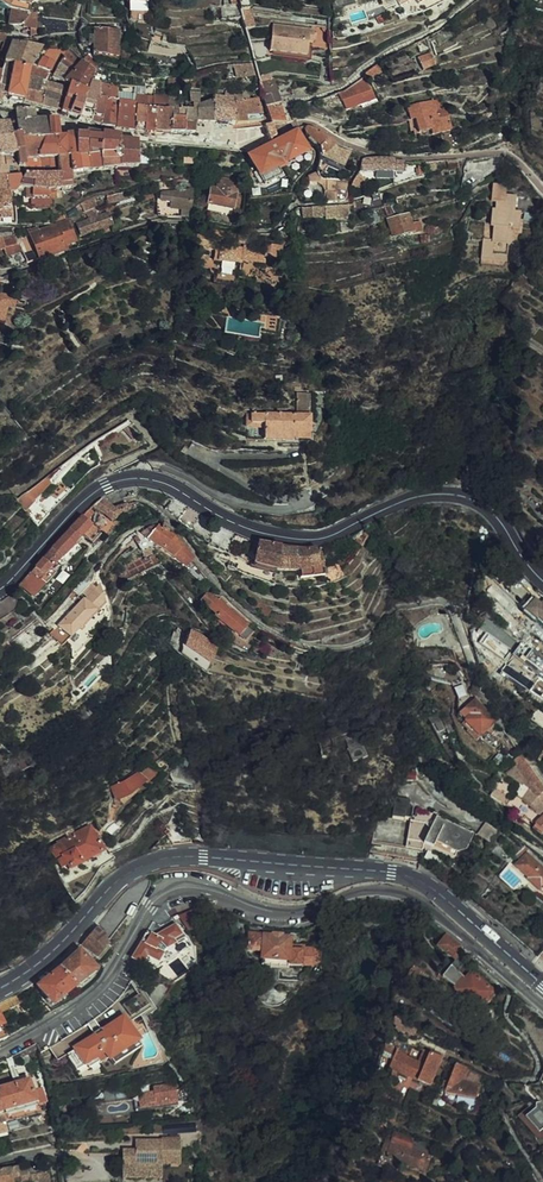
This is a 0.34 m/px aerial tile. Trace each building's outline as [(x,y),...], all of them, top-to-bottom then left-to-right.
[(2,2),(0,2),(0,10),(2,10),(1,19),(15,18),(20,6),(17,5),(12,4),(2,2)] [(25,6),(20,6),(15,18),(15,20),(22,21),(22,24),(22,30),(25,28),(25,21),(28,21),(28,12),(28,6),(25,6)] [(382,13),(373,17),(376,24),(384,21),(382,13)] [(265,15),(261,42),(298,47),(300,33),(304,33),(306,20),(265,15)] [(110,50),(111,23),(86,20),(86,27),(85,36),(84,46),(110,50)] [(72,22),(73,37),(82,36),(82,27),(82,21),(72,22)] [(25,39),(12,37),(4,36),(3,36),(0,44),(0,56),(4,57),(21,62),(23,59),(29,51),(32,46),(34,43),(34,40),(25,39)] [(69,64),(75,53),(63,41),(62,42),(57,55),(56,57),(69,64)] [(56,42),(34,43),(32,46),(53,50),(56,42)] [(32,46),(29,51),(50,56),(53,50),(32,46)] [(29,51),(23,59),(46,67),(49,60),(50,56),(29,51)] [(80,55),(76,52),(75,53),(69,64),(63,76),(68,78),(81,84),(84,75),(85,72),(88,62),(80,55)] [(88,62),(90,56),(82,52),(80,55),(88,62)] [(431,67),(427,55),(420,57),(419,55),(413,58),(418,71),(431,67)] [(4,57),(2,68),(0,75),(0,90),(1,90),(1,91),(0,94),(8,96),(14,96),(15,93),(18,79),(20,69),(21,62),(4,57)] [(69,64),(56,57),(51,70),(63,76),(69,64)] [(237,58),(225,58),(227,71),(240,70),(237,58)] [(23,59),(21,62),(20,69),(23,70),(43,76),(44,72),(46,67),(23,59)] [(366,78),(366,79),(368,82),(387,72),(383,63),(376,68),(367,75),(366,78)] [(177,69),(175,70),(176,75),(177,75),(177,79),(186,78),(186,67),(177,69)] [(23,70),(20,69),(18,79),(39,85),(43,76),(23,70)] [(166,71),(160,71),(160,78),(176,75),(175,70),(166,71)] [(271,94),(265,71),(251,74),(256,96),(271,94)] [(92,89),(92,77),(84,75),(81,84),(79,88),(89,89),(92,89)] [(39,85),(33,101),(35,101),(48,103),(50,99),(61,81),(43,76),(39,85)] [(103,91),(102,79),(92,77),(92,89),(98,90),(103,91)] [(81,84),(68,78),(66,83),(64,87),(70,90),(77,93),(87,97),(89,89),(79,88),(81,84)] [(15,93),(14,96),(33,101),(39,85),(18,79),(15,93)] [(357,85),(339,99),(342,107),(361,99),(363,102),(374,97),(368,82),(366,79),(357,85)] [(216,89),(228,91),(228,84),(218,83),(216,89)] [(188,96),(188,98),(191,98),(191,96),(192,85),(192,84),(181,84),(182,95),(188,96)] [(160,92),(160,88),(147,85),(146,97),(149,98),(158,99),(160,99),(160,92)] [(70,90),(64,87),(58,97),(54,104),(56,105),(62,108),(70,90)] [(127,94),(111,92),(108,110),(125,111),(124,123),(127,124),(128,115),(131,115),(132,100),(139,100),(140,89),(128,87),(127,94)] [(211,91),(210,114),(219,114),(227,114),(229,114),(228,91),(216,89),(207,87),(207,88),(210,89),(211,91)] [(92,89),(89,89),(87,97),(81,116),(92,120),(98,90),(92,89)] [(77,93),(70,90),(62,108),(65,109),(71,111),(77,93)] [(111,92),(109,91),(103,91),(98,90),(92,120),(98,120),(107,121),(108,110),(111,92)] [(228,91),(229,114),(239,115),(248,114),(254,115),(253,104),(251,94),(251,92),(241,92),(228,91)] [(171,98),(167,98),(165,99),(165,101),(163,114),(162,126),(177,126),(187,125),(189,114),(190,115),(197,115),(205,114),(207,92),(191,98),(191,102),(172,101),(171,98)] [(87,97),(77,93),(71,111),(70,113),(81,116),(87,97)] [(441,94),(442,97),(442,100),(443,101),(451,100),(449,93),(441,94)] [(271,94),(256,96),(258,103),(259,108),(260,116),(263,115),(275,115),(276,115),(271,94)] [(165,99),(160,99),(160,101),(158,101),(157,105),(155,126),(162,126),(163,114),(165,101),(165,99)] [(128,115),(127,124),(137,125),(139,100),(132,100),(131,115),(128,115)] [(139,100),(137,125),(147,125),(148,111),(149,101),(139,100)] [(148,111),(147,125),(155,126),(157,105),(158,101),(149,101),(148,111)] [(408,106),(409,116),(409,120),(414,119),(415,130),(416,133),(426,132),(427,137),(447,135),(445,116),(444,111),(434,112),(433,103),(408,106)] [(108,110),(107,121),(115,122),(124,123),(125,111),(108,110)] [(36,113),(37,130),(49,130),(48,112),(36,113)] [(9,114),(11,130),(37,130),(36,113),(9,114)] [(414,119),(409,120),(406,120),(407,131),(415,130),(414,119)] [(78,129),(79,164),(93,163),(93,127),(78,124),(78,129)] [(320,160),(334,146),(331,142),(328,139),(320,134),(312,128),(307,126),(303,125),(300,128),(302,133),(315,145),(316,149),(316,157),(320,160)] [(112,130),(93,127),(93,163),(109,162),(111,134),(112,130)] [(41,164),(42,171),(42,183),(49,182),(53,182),(53,180),(50,152),(59,150),(57,129),(49,130),(37,130),(40,156),(41,164)] [(53,180),(67,179),(67,174),(64,174),(63,165),(79,164),(78,129),(57,129),(59,150),(50,152),(53,180)] [(251,155),(245,157),(252,170),(248,172),(254,183),(258,181),(260,184),(277,174),(269,159),(279,154),(282,159),(295,153),(301,150),(298,146),(291,133),(288,129),(270,135),(271,136),(268,140),(265,141),(256,145),(258,150),(251,155)] [(11,130),(14,157),(40,156),(37,130),(11,130)] [(263,133),(265,141),(268,140),(271,136),(270,135),(268,131),(263,133)] [(111,134),(109,162),(129,160),(130,132),(111,134)] [(335,147),(334,146),(325,155),(341,160),(344,150),(341,149),(335,147)] [(14,157),(14,165),(41,164),(40,156),(14,157)] [(355,161),(354,170),(370,168),(388,169),(389,166),(390,158),(380,158),(360,158),(355,161)] [(389,166),(388,169),(399,169),(400,160),(390,158),(389,166)] [(400,160),(399,169),(408,170),(408,160),(400,160)] [(14,165),(15,172),(42,171),(41,164),(14,165)] [(3,183),(3,185),(9,181),(18,182),(24,182),(25,194),(25,195),(43,194),(43,189),(42,183),(42,171),(15,172),(3,183)] [(342,197),(343,180),(330,179),(317,178),(313,171),(304,175),(305,180),(314,180),(318,183),(323,192),(322,202),(337,201),(342,197)] [(211,175),(204,174),(200,198),(225,202),(230,175),(212,172),(211,175)] [(352,173),(345,184),(352,188),(359,177),(352,173)] [(476,235),(474,253),(502,257),(505,238),(507,239),(509,223),(513,223),(515,208),(510,207),(511,194),(511,191),(500,190),(501,181),(487,179),(485,193),(490,194),(489,204),(485,204),(483,219),(488,220),(485,236),(476,235)] [(182,203),(186,181),(154,185),(153,192),(164,193),(163,201),(179,203),(182,203)] [(121,204),(120,197),(115,198),(109,199),(111,206),(121,204)] [(343,202),(300,206),(300,216),(313,215),(344,213),(343,202)] [(45,216),(57,212),(55,204),(45,213),(45,216)] [(402,215),(399,206),(379,212),(380,214),(384,229),(404,224),(414,221),(412,213),(402,215)] [(88,218),(91,225),(80,229),(84,240),(92,238),(93,240),(105,236),(104,233),(114,230),(110,218),(100,222),(98,215),(88,218)] [(269,228),(278,224),(275,219),(267,223),(269,228)] [(228,225),(204,220),(202,227),(227,231),(227,232),(241,233),(241,225),(228,225)] [(188,237),(208,242),(212,243),(211,252),(233,255),(233,253),(256,255),(257,250),(267,250),(267,244),(273,245),(274,238),(258,237),(258,240),(236,238),(236,241),(208,236),(197,224),(191,223),(188,237)] [(338,229),(337,237),(351,233),(355,231),(353,226),(338,229)] [(37,251),(41,265),(53,261),(67,256),(65,251),(76,247),(72,238),(68,227),(42,236),(41,234),(33,236),(37,251)] [(6,255),(9,263),(25,257),(18,239),(3,244),(0,244),(0,257),(6,255)] [(231,278),(231,269),(208,266),(207,276),(231,278)] [(210,285),(209,287),(210,290),(212,292),(214,292),(217,291),(218,288),(218,286),(216,284),(214,283),(211,283),(210,285)] [(251,293),(250,300),(254,301),(254,303),(258,304),(258,301),(261,302),(262,294),(251,293)] [(361,302),(358,293),(349,296),(351,304),(361,302)] [(2,326),(6,309),(13,310),(16,301),(0,295),(0,325),(2,326)] [(426,301),(407,304),(408,308),(413,307),(413,311),(427,309),(426,301)] [(260,421),(298,421),(300,382),(287,382),(286,396),(285,403),(284,403),(280,403),(282,418),(260,421)] [(253,417),(253,420),(258,421),(256,407),(280,403),(284,403),(255,402),(254,403),(240,403),(239,417),(253,417)] [(258,421),(260,421),(282,418),(280,403),(256,407),(258,421)] [(253,420),(239,418),(239,428),(289,429),(294,429),(297,429),(298,421),(260,421),(258,421),(253,420)] [(53,487),(47,478),(26,494),(32,502),(53,487)] [(18,501),(37,528),(43,523),(32,508),(35,506),(35,505),(32,502),(26,494),(18,501)] [(104,496),(95,503),(112,520),(123,511),(125,513),(133,507),(130,503),(129,504),(129,506),(128,506),(127,504),(123,506),(115,507),(105,497),(104,496)] [(32,508),(43,523),(48,518),(38,503),(35,505),(35,506),(32,508)] [(178,503),(171,511),(182,520),(190,510),(178,503)] [(22,581),(20,583),(34,596),(49,581),(48,580),(60,569),(56,565),(75,544),(74,543),(83,533),(91,523),(83,514),(82,515),(22,581)] [(127,525),(117,535),(121,538),(127,532),(135,544),(149,537),(176,560),(186,551),(180,543),(169,529),(160,523),(156,520),(152,517),(144,517),(127,525)] [(8,526),(18,537),(26,530),(16,519),(8,526)] [(101,532),(91,523),(83,533),(92,542),(101,532)] [(254,542),(247,564),(271,570),(273,559),(275,545),(254,542)] [(273,559),(271,570),(292,570),(307,568),(317,567),(316,553),(312,554),(310,544),(302,547),(275,545),(273,559)] [(75,593),(72,591),(57,605),(61,609),(73,621),(98,595),(93,578),(81,590),(79,589),(75,593)] [(200,585),(193,592),(198,597),(197,599),(207,608),(206,609),(208,612),(214,617),(219,621),(228,628),(236,620),(238,619),(217,600),(219,597),(213,590),(209,594),(200,585)] [(528,594),(521,603),(533,614),(542,622),(542,601),(537,596),(534,599),(528,594)] [(51,618),(63,631),(65,629),(73,621),(61,609),(51,618)] [(214,617),(208,612),(206,614),(212,620),(214,617)] [(170,619),(167,625),(169,643),(171,644),(174,649),(199,667),(202,657),(208,644),(212,636),(206,632),(203,637),(191,627),(170,619)] [(236,620),(228,628),(235,636),(244,628),(236,620)] [(57,625),(50,632),(62,643),(68,637),(57,625)] [(169,643),(167,625),(161,638),(169,645),(169,643)] [(517,638),(515,640),(513,643),(516,646),(520,648),(520,650),(538,662),(535,667),(538,669),(542,673),(542,644),(530,635),(529,638),(525,635),(527,631),(524,628),(518,636),(517,638)] [(411,644),(411,654),(433,652),(433,643),(411,644)] [(479,703),(469,694),(459,703),(465,708),(460,713),(456,717),(460,720),(463,724),(462,725),(471,734),(474,732),(490,715),(482,707),(479,703)] [(465,708),(459,703),(455,707),(460,713),(465,708)] [(12,762),(14,766),(25,760),(16,742),(5,749),(2,750),(0,751),(0,767),(12,762)] [(492,746),(492,747),(497,751),(502,746),(497,742),(492,746)] [(510,758),(518,769),(526,764),(514,748),(507,754),(510,758)] [(133,762),(125,769),(130,780),(145,765),(140,759),(134,764),(133,762)] [(429,761),(417,770),(428,785),(440,775),(429,761)] [(506,809),(522,819),(531,810),(537,805),(542,799),(542,790),(538,784),(532,774),(526,764),(518,769),(517,770),(521,774),(524,779),(521,784),(515,781),(510,789),(515,795),(512,799),(506,809)] [(113,777),(104,780),(109,793),(114,791),(120,788),(124,785),(130,780),(125,769),(117,775),(113,777)] [(365,838),(376,841),(386,843),(416,850),(417,850),(423,813),(407,809),(409,795),(403,793),(405,787),(394,785),(390,804),(374,800),(365,838)] [(542,804),(539,807),(534,813),(526,822),(535,828),(542,820),(542,803),(542,804)] [(428,819),(421,834),(429,838),(432,831),(453,842),(460,840),(468,823),(434,806),(428,819)] [(158,823),(165,836),(179,835),(183,835),(183,830),(165,818),(158,823)] [(64,822),(57,826),(60,832),(51,838),(52,840),(44,844),(54,862),(61,859),(63,862),(95,844),(82,820),(67,828),(64,822)] [(525,840),(521,837),(513,848),(516,850),(520,845),(525,840)] [(513,858),(519,862),(527,869),(540,881),(542,883),(542,862),(535,855),(524,846),(519,851),(513,858)] [(499,878),(515,890),(525,877),(509,864),(499,878)] [(198,906),(179,916),(188,931),(205,920),(198,906)] [(131,955),(135,958),(143,962),(153,969),(177,952),(190,944),(180,927),(177,928),(173,921),(167,925),(165,923),(155,933),(148,928),(131,955)] [(99,924),(82,943),(96,958),(109,944),(108,942),(105,933),(99,924)] [(263,928),(255,928),(250,928),(250,932),(252,932),(251,945),(253,945),(253,952),(280,953),(279,957),(283,957),(284,939),(281,938),(281,929),(273,929),(273,927),(263,926),(263,928)] [(238,944),(251,945),(252,932),(250,932),(250,928),(239,927),(238,944)] [(449,939),(439,931),(431,941),(447,954),(456,961),(462,954),(460,952),(452,946),(452,941),(449,939)] [(532,947),(542,956),(542,935),(532,947)] [(286,939),(284,939),(283,957),(283,958),(302,959),(310,954),(310,949),(304,946),(304,944),(294,944),(286,943),(286,939)] [(85,959),(77,950),(38,980),(48,994),(46,995),(49,999),(51,998),(52,1000),(63,993),(76,983),(73,979),(83,972),(78,964),(85,959)] [(253,952),(253,958),(279,960),(279,958),(279,957),(280,953),(253,952)] [(73,979),(76,983),(93,970),(85,959),(78,964),(83,972),(73,979)] [(458,970),(444,959),(435,970),(441,974),(448,980),(451,982),(450,985),(466,998),(472,1003),(479,995),(487,984),(474,974),(465,966),(460,972),(458,970)] [(140,1000),(133,988),(129,990),(113,1000),(122,1012),(140,1000)] [(0,1004),(0,1016),(21,1002),(17,994),(0,1004)] [(56,1049),(64,1064),(74,1058),(76,1061),(77,1062),(87,1056),(88,1059),(89,1059),(99,1053),(127,1037),(113,1015),(94,1027),(86,1032),(56,1049)] [(131,1044),(127,1037),(99,1053),(103,1060),(131,1044)] [(398,1049),(399,1047),(390,1043),(382,1062),(394,1068),(411,1074),(422,1078),(434,1051),(435,1048),(434,1048),(427,1045),(423,1043),(417,1056),(398,1049)] [(462,1060),(450,1054),(442,1073),(438,1071),(435,1079),(439,1081),(437,1085),(447,1087),(470,1091),(475,1080),(462,1074),(457,1072),(462,1060)] [(87,1056),(77,1062),(78,1065),(88,1059),(87,1056)] [(74,1058),(64,1064),(66,1067),(76,1061),(74,1058)] [(457,1072),(462,1074),(467,1063),(467,1062),(462,1060),(457,1072)] [(8,1070),(5,1071),(7,1076),(18,1073),(17,1068),(8,1070)] [(0,1081),(0,1104),(20,1098),(35,1094),(31,1078),(24,1080),(22,1074),(3,1080),(0,1081)] [(171,1094),(170,1085),(168,1078),(146,1081),(146,1084),(134,1085),(135,1099),(148,1097),(171,1094)] [(178,1084),(170,1085),(171,1094),(179,1093),(178,1084)] [(517,1112),(530,1126),(537,1121),(540,1124),(542,1122),(542,1109),(532,1098),(525,1099),(525,1105),(517,1112)] [(52,1111),(63,1111),(63,1101),(52,1101),(52,1111)] [(388,1127),(387,1130),(385,1136),(380,1151),(381,1151),(392,1155),(402,1159),(418,1164),(426,1142),(421,1137),(416,1135),(410,1136),(405,1134),(406,1132),(388,1127)] [(385,1136),(387,1130),(382,1128),(378,1140),(372,1155),(390,1161),(391,1160),(392,1155),(381,1151),(380,1151),(385,1136)] [(118,1148),(120,1164),(132,1163),(132,1168),(146,1167),(146,1161),(158,1160),(158,1159),(175,1157),(173,1130),(155,1132),(155,1133),(130,1137),(131,1146),(118,1148)] [(132,1163),(120,1164),(120,1175),(159,1172),(158,1160),(146,1161),(146,1167),(132,1168),(132,1163)] [(14,1178),(22,1177),(32,1175),(41,1174),(41,1166),(23,1168),(23,1165),(13,1166),(12,1161),(0,1162),(0,1179),(14,1178)] [(54,1172),(41,1174),(32,1175),(33,1181),(55,1181),(54,1172)]
